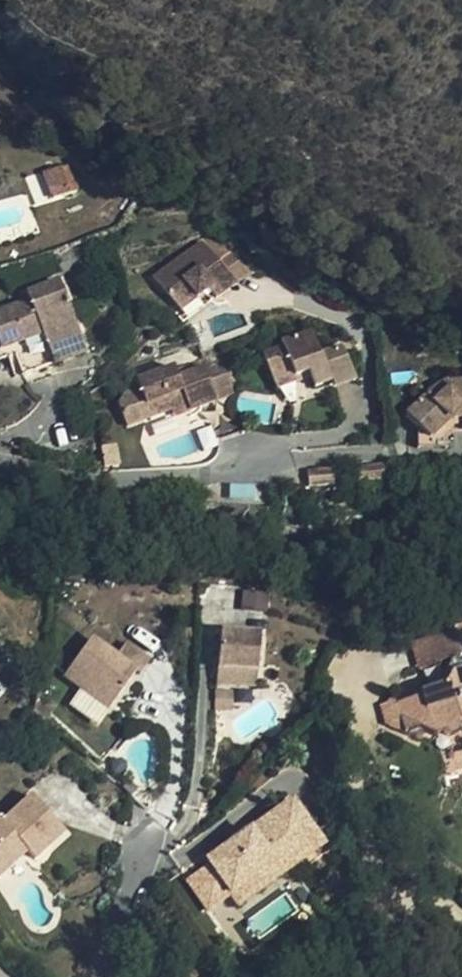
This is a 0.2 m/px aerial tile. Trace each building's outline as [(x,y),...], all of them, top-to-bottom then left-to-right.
[(77,189),(68,161),(43,169),(53,197),(77,189)] [(218,251),(200,230),(151,271),(179,304),(209,280),(217,289),(251,261),(233,240),(218,251)] [(59,284),(25,295),(27,303),(0,311),(0,348),(7,346),(17,376),(81,356),(59,284)] [(319,388),(357,378),(342,325),(291,339),(290,336),(279,339),(281,346),(270,349),(280,385),(315,376),(319,388)] [(236,388),(221,353),(212,357),(210,352),(175,366),(173,362),(135,379),(151,414),(172,406),(175,413),(236,388)] [(461,415),(461,376),(447,376),(447,388),(434,387),(407,414),(416,424),(429,436),(450,415),(461,415)] [(450,415),(429,436),(416,424),(417,446),(447,447),(447,429),(461,429),(461,415),(450,415)] [(256,627),(217,624),(215,657),(254,661),(256,627)] [(412,644),(419,670),(461,657),(461,629),(412,644)] [(146,655),(123,637),(114,649),(90,630),(63,666),(107,700),(134,664),(137,666),(146,655)] [(396,704),(404,734),(419,729),(431,736),(441,733),(449,738),(454,736),(458,730),(456,724),(461,722),(461,671),(461,669),(451,671),(443,685),(418,693),(418,696),(396,704)] [(404,734),(396,704),(392,692),(385,704),(378,706),(382,722),(404,734)] [(457,775),(444,777),(446,788),(458,787),(457,775)] [(19,836),(24,841),(31,850),(62,825),(30,787),(0,811),(0,851),(19,836)] [(298,795),(179,869),(205,911),(231,895),(235,903),(329,845),(298,795)] [(0,851),(0,862),(24,841),(19,836),(0,851)]
